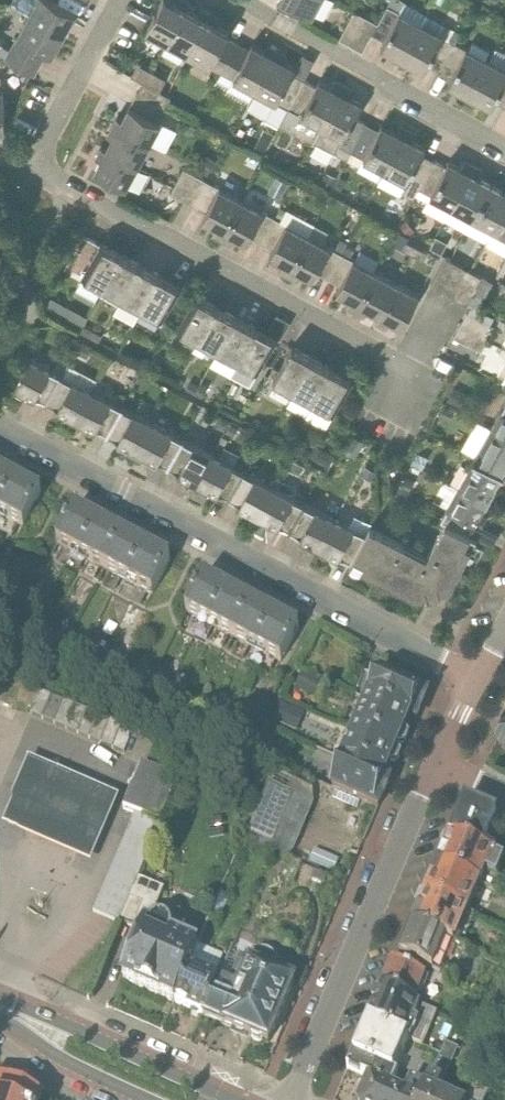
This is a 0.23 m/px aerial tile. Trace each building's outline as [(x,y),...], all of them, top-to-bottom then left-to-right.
[(75,12),(54,0),(37,0),(29,14),(63,34),(75,12)] [(168,42),(187,8),(190,2),(186,0),(179,0),(177,3),(172,0),(162,0),(146,30),(168,42)] [(312,15),(320,0),(285,0),(312,15)] [(400,63),(427,13),(403,0),(391,0),(387,6),(386,6),(372,33),(383,39),(380,45),(394,52),(391,58),(400,63)] [(187,8),(168,42),(189,53),(210,13),(201,8),(198,14),(187,8)] [(365,16),(354,10),(339,38),(350,44),(365,16)] [(219,18),(210,13),(189,53),(222,70),(237,43),(226,36),(229,31),(216,24),(219,18)] [(455,43),(461,32),(427,13),(400,63),(408,68),(412,62),(425,69),(428,64),(440,70),(455,43)] [(29,14),(11,47),(40,64),(46,52),(51,55),(63,34),(29,14)] [(377,22),(366,16),(350,44),(362,51),(377,22)] [(222,70),(255,89),(277,49),(268,44),(265,51),(252,44),(249,49),(237,43),(222,70)] [(458,95),(466,99),(487,60),(455,43),(440,70),(451,76),(448,82),(461,89),(458,95)] [(33,76),(40,64),(11,47),(3,60),(33,76)] [(286,54),(277,49),(255,89),(246,106),(265,117),(264,120),(278,127),(280,123),(304,79),(293,73),(296,67),(283,60),(286,54)] [(504,105),(504,70),(487,60),(466,99),(476,105),(479,98),(492,105),(495,100),(504,105)] [(138,63),(131,75),(142,81),(160,90),(166,79),(138,63)] [(323,126),(322,125),(344,85),(336,80),(332,87),(319,80),(316,86),(304,79),(280,123),(314,142),(315,141),(323,126)] [(142,81),(136,93),(165,108),(171,96),(160,90),(142,81)] [(344,85),(322,125),(323,126),(315,141),(348,159),(352,152),(367,123),(355,117),(363,104),(350,97),(353,90),(344,85)] [(117,115),(112,125),(150,144),(161,123),(158,120),(165,108),(136,93),(123,118),(117,115)] [(363,158),(385,169),(407,129),(399,124),(395,131),(382,124),(379,130),(367,123),(352,152),(363,158)] [(150,144),(112,125),(107,134),(112,137),(107,147),(138,164),(150,144)] [(264,127),(253,147),(264,153),(275,133),(264,127)] [(414,198),(420,188),(419,188),(434,159),(422,153),(425,148),(413,141),(416,134),(407,129),(385,169),(408,182),(402,191),(414,198)] [(107,147),(101,144),(96,155),(101,158),(94,170),(126,188),(138,164),(107,147)] [(207,174),(217,162),(207,154),(197,167),(207,174)] [(419,188),(420,188),(452,206),(475,165),(465,160),(462,167),(449,160),(446,166),(434,159),(419,188)] [(475,165),(452,206),(472,217),(491,183),(479,177),(483,170),(475,165)] [(195,175),(184,169),(171,192),(183,199),(195,175)] [(326,172),(322,180),(332,185),(336,177),(326,172)] [(207,182),(195,175),(183,199),(195,205),(207,182)] [(280,199),(289,184),(276,177),(268,192),(280,199)] [(207,181),(207,182),(195,205),(206,212),(203,218),(215,225),(213,230),(222,235),(241,200),(207,181)] [(495,229),(504,210),(504,187),(503,190),(491,183),(472,217),(495,229)] [(241,200),(222,235),(221,236),(231,240),(234,235),(246,242),(250,236),(262,242),(275,218),(241,200)] [(284,209),(280,207),(274,217),(279,219),(284,209)] [(495,229),(504,235),(504,210),(495,229)] [(309,236),(275,218),(262,242),(273,249),(270,255),(282,261),(279,267),(290,272),(309,236)] [(401,223),(407,235),(414,231),(407,219),(401,223)] [(392,243),(401,248),(405,240),(408,235),(398,230),(392,243)] [(65,268),(102,289),(121,254),(101,243),(100,244),(84,234),(65,268)] [(342,254),(309,236),(290,272),(298,277),(301,271),(313,278),(317,272),(330,279),(342,254)] [(342,252),(347,242),(340,237),(334,248),(342,252)] [(407,241),(402,248),(411,253),(415,245),(407,241)] [(353,248),(347,245),(342,253),(349,256),(353,248)] [(415,245),(411,253),(423,259),(427,252),(415,245)] [(141,265),(121,254),(102,289),(122,300),(141,265)] [(375,271),(342,254),(330,279),(348,289),(345,295),(349,297),(347,302),(356,307),(375,271)] [(445,257),(430,285),(443,291),(459,264),(445,257)] [(455,298),(471,270),(459,264),(443,291),(455,298)] [(122,300),(141,310),(161,275),(141,265),(122,300)] [(467,304),(468,303),(473,293),(482,277),(471,270),(455,298),(467,304)] [(395,282),(375,271),(356,307),(365,313),(368,308),(379,313),(395,282)] [(181,286),(161,275),(141,310),(161,321),(181,286)] [(497,289),(504,294),(504,282),(502,280),(497,289)] [(396,282),(379,313),(376,319),(386,324),(389,319),(402,326),(419,294),(396,282)] [(504,304),(504,294),(497,289),(492,299),(504,305),(504,304)] [(47,299),(42,308),(44,309),(79,328),(86,315),(49,295),(47,299)] [(178,330),(198,341),(217,306),(196,295),(178,330)] [(470,306),(467,312),(489,325),(493,318),(471,305),(470,306)] [(217,306),(198,341),(217,351),(236,316),(217,306)] [(467,312),(460,324),(489,340),(495,328),(467,312)] [(237,362),(256,327),(236,316),(217,351),(237,362)] [(460,324),(454,337),(482,352),(489,340),(460,324)] [(101,334),(83,325),(80,330),(98,340),(101,334)] [(276,338),(256,327),(237,362),(257,373),(276,338)] [(78,339),(70,334),(64,343),(73,348),(78,339)] [(92,345),(80,338),(73,350),(86,357),(92,345)] [(312,358),(292,346),(273,382),(294,393),(312,358)] [(151,361),(150,362),(157,366),(162,358),(154,354),(151,361)] [(45,404),(61,374),(61,375),(68,363),(69,361),(60,356),(52,370),(30,358),(15,387),(45,403),(45,404)] [(139,362),(147,367),(150,362),(151,361),(143,356),(139,362)] [(294,393),(312,402),(331,367),(312,358),(294,393)] [(68,363),(61,375),(61,374),(45,404),(47,405),(47,404),(77,419),(92,391),(98,379),(68,363)] [(331,367),(312,402),(333,414),(352,379),(331,367)] [(139,371),(135,379),(143,384),(148,375),(139,371)] [(190,379),(185,387),(194,392),(198,384),(190,379)] [(200,382),(195,392),(202,396),(207,386),(200,382)] [(446,398),(462,407),(469,393),(453,384),(446,398)] [(106,436),(121,406),(92,391),(77,419),(106,435),(106,436)] [(449,420),(455,409),(446,403),(439,415),(449,420)] [(492,429),(504,435),(504,405),(492,429)] [(108,436),(137,451),(152,423),(121,406),(106,436),(107,437),(108,436)] [(225,431),(230,420),(219,414),(216,420),(218,427),(225,431)] [(137,451),(167,467),(182,439),(152,423),(137,451)] [(225,432),(232,435),(237,427),(230,423),(225,432)] [(476,458),(504,473),(504,472),(504,435),(492,429),(476,458)] [(342,451),(356,458),(365,439),(352,432),(342,451)] [(222,436),(219,443),(224,446),(228,439),(222,436)] [(213,455),(182,439),(167,467),(198,483),(213,455)] [(315,442),(308,454),(329,466),(336,454),(315,442)] [(253,451),(251,456),(256,459),(259,454),(253,451)] [(428,456),(419,451),(412,463),(421,468),(428,456)] [(227,500),(228,500),(244,471),(213,455),(198,483),(227,499),(227,500)] [(488,504),(504,473),(476,458),(460,488),(488,504)] [(303,465),(291,459),(286,468),(298,474),(303,465)] [(366,465),(361,474),(372,479),(376,470),(366,465)] [(0,471),(0,494),(9,476),(0,471)] [(229,500),(259,515),(273,487),(244,471),(228,500),(229,501),(229,500)] [(25,484),(9,476),(0,494),(0,514),(8,518),(25,484)] [(400,486),(409,491),(414,482),(405,477),(400,486)] [(24,526),(41,493),(25,484),(8,518),(24,526)] [(288,532),(289,532),(304,503),(273,487),(259,515),(288,531),(288,532)] [(443,519),(448,522),(472,535),(488,504),(460,488),(443,519)] [(290,532),(319,547),(334,519),(304,503),(289,532),(290,533),(290,532)] [(73,552),(90,518),(74,510),(57,544),(73,552)] [(106,526),(90,518),(73,552),(89,560),(106,526)] [(319,547),(350,564),(365,535),(334,519),(319,547)] [(472,535),(448,522),(434,547),(464,563),(477,538),(472,535)] [(122,535),(114,530),(106,526),(89,560),(104,569),(122,535)] [(350,564),(352,565),(417,598),(427,595),(428,599),(441,594),(440,591),(451,588),(421,572),(428,558),(370,527),(365,535),(350,564)] [(138,543),(122,535),(104,569),(120,577),(138,543)] [(136,585),(154,551),(138,543),(120,577),(136,585)] [(434,547),(428,558),(421,572),(451,588),(464,563),(434,547)] [(170,560),(161,555),(154,551),(136,585),(153,594),(170,560)] [(219,585),(211,581),(203,577),(185,611),(201,620),(219,585)] [(219,585),(201,620),(217,628),(235,594),(219,585)] [(251,602),(235,594),(217,628),(233,636),(251,602)] [(267,610),(251,602),(233,636),(249,645),(267,610)] [(265,653),(283,619),(267,610),(249,645),(265,653)] [(283,619),(265,653),(281,661),(299,627),(283,619)] [(112,637),(118,627),(109,623),(104,633),(112,637)] [(61,643),(66,635),(54,629),(50,637),(61,643)] [(353,696),(369,703),(409,720),(410,717),(416,720),(421,707),(419,706),(425,694),(426,695),(427,694),(381,674),(379,678),(364,671),(353,696)] [(295,688),(321,699),(328,683),(302,672),(295,688)] [(159,698),(162,691),(151,685),(148,693),(159,698)] [(51,694),(41,690),(40,690),(31,713),(41,718),(51,694)] [(51,694),(41,718),(53,723),(63,699),(51,694)] [(63,699),(53,723),(65,728),(74,704),(63,699)] [(369,703),(357,731),(397,748),(398,745),(404,744),(405,744),(407,738),(408,738),(408,737),(407,738),(403,733),(409,720),(369,703)] [(74,704),(65,728),(77,733),(86,709),(74,704)] [(281,705),(274,721),(295,730),(301,714),(281,705)] [(86,709),(77,733),(88,737),(98,714),(86,709)] [(98,714),(88,737),(100,742),(110,719),(98,714)] [(110,719),(100,742),(112,747),(122,724),(110,719)] [(122,724),(112,747),(124,752),(133,728),(122,724)] [(357,731),(345,759),(385,776),(390,763),(396,762),(397,763),(397,762),(399,757),(400,757),(400,756),(399,756),(396,751),(397,748),(357,731)] [(157,743),(152,755),(173,763),(178,752),(157,743)] [(111,794),(16,755),(0,795),(0,824),(84,859),(111,794)] [(147,766),(168,775),(173,763),(152,755),(147,766)] [(332,789),(378,807),(379,806),(377,805),(382,793),(384,794),(389,781),(384,778),(385,776),(345,759),(332,789)] [(135,813),(160,824),(179,780),(168,775),(147,766),(142,764),(123,808),(135,813)] [(248,834),(273,844),(294,795),(269,784),(248,834)] [(466,801),(451,835),(483,849),(496,814),(466,801)] [(135,813),(129,828),(153,838),(160,824),(135,813)] [(129,828),(124,840),(148,850),(153,838),(129,828)] [(483,849),(451,835),(450,839),(445,841),(444,841),(445,842),(443,846),(442,846),(442,847),(443,847),(444,851),(438,865),(478,883),(483,871),(497,878),(504,860),(504,859),(483,849)] [(124,840),(119,851),(143,862),(148,850),(124,840)] [(314,849),(310,861),(335,871),(339,859),(314,849)] [(119,851),(113,863),(138,873),(143,862),(119,851)] [(108,875),(133,885),(138,873),(113,863),(108,875)] [(427,892),(426,894),(466,912),(478,883),(438,865),(432,880),(428,881),(427,882),(425,886),(425,887),(425,888),(426,888),(427,892)] [(315,871),(311,880),(323,885),(327,876),(315,871)] [(108,875),(103,887),(128,897),(133,885),(108,875)] [(161,996),(175,1002),(188,969),(198,946),(172,935),(172,933),(172,930),(171,927),(170,925),(168,922),(165,921),(162,920),(159,920),(157,920),(154,921),(153,922),(151,924),(150,926),(147,924),(163,889),(139,878),(120,922),(137,929),(126,954),(133,957),(123,979),(136,985),(136,986),(161,996)] [(98,898),(123,909),(128,897),(103,887),(98,898)] [(220,892),(213,913),(220,916),(228,895),(220,892)] [(420,908),(413,925),(453,942),(466,912),(426,894),(424,898),(421,897),(417,907),(420,908)] [(98,898),(93,911),(116,920),(118,921),(123,909),(98,898)] [(440,972),(453,942),(413,925),(400,955),(440,972)] [(229,984),(218,980),(203,1015),(221,1022),(221,1023),(252,1036),(253,1039),(259,1042),(262,1040),(268,1043),(294,981),(272,972),(273,969),(273,964),(272,959),(270,956),(269,955),(267,954),(265,954),(262,954),(260,954),(257,956),(255,957),(253,960),(251,963),(240,959),(229,984)] [(393,962),(382,989),(414,1003),(419,993),(422,994),(429,978),(393,962)] [(203,1015),(218,980),(221,975),(204,967),(200,975),(188,969),(175,1002),(203,1015)] [(368,1021),(407,1038),(411,1040),(411,1039),(419,1023),(430,1027),(436,1012),(414,1003),(382,989),(368,1021)] [(347,1069),(369,1079),(376,1065),(392,1072),(407,1038),(368,1021),(347,1069)] [(432,1098),(434,1091),(439,1093),(443,1084),(444,1084),(458,1049),(446,1043),(426,1087),(427,1088),(422,1099),(437,1099),(432,1098)] [(427,1088),(426,1087),(412,1081),(406,1094),(392,1088),(398,1075),(392,1072),(376,1065),(369,1079),(360,1099),(422,1099),(427,1088)] [(15,1095),(18,1088),(0,1080),(0,1099),(27,1099),(15,1095)] [(486,1097),(473,1091),(469,1099),(485,1099),(486,1097)]
